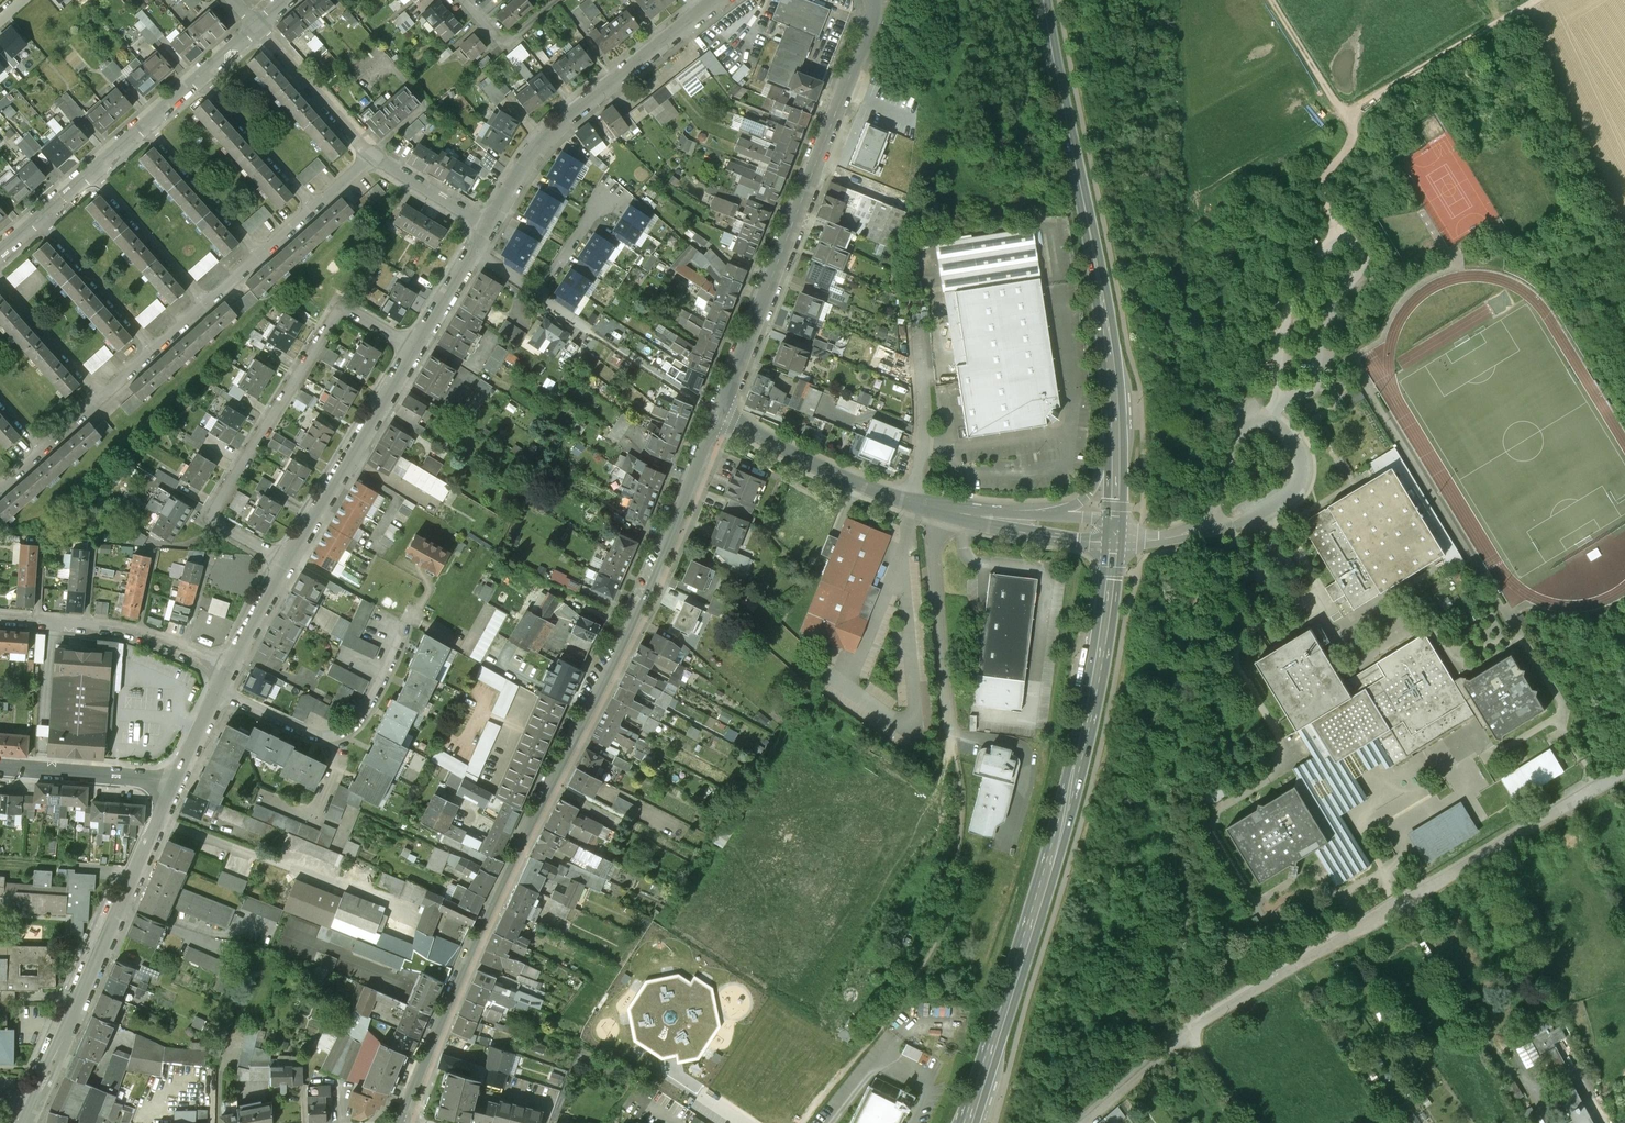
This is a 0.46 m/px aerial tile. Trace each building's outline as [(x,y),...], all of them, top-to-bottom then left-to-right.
[(192,10),(202,2),(200,0),(182,0),(192,10)] [(328,0),(307,0),(306,1),(319,16),(325,11),(326,13),(334,6),(328,0)] [(420,14),(433,28),(449,14),(437,0),(435,0),(420,14)] [(495,15),(508,29),(533,7),(526,0),(512,0),(495,15)] [(579,6),(590,20),(600,12),(592,2),(590,0),(586,0),(579,6)] [(635,0),(649,18),(663,6),(659,0),(636,0),(635,0)] [(798,0),(782,0),(773,21),(787,26),(765,78),(790,89),(797,72),(811,36),(815,38),(826,11),(798,0)] [(319,16),(306,1),(292,12),(306,27),(319,16)] [(210,10),(187,30),(205,50),(228,30),(210,10)] [(357,22),(346,10),(340,16),(351,28),(357,22)] [(402,11),(391,20),(396,27),(407,17),(402,11)] [(627,11),(609,24),(621,40),(638,26),(627,11)] [(292,12),(275,27),(288,43),(306,27),(292,12)] [(449,14),(433,28),(444,42),(461,27),(449,14)] [(163,35),(146,15),(140,20),(145,26),(157,40),(163,35)] [(407,17),(396,27),(402,33),(413,23),(407,17)] [(187,30),(181,23),(175,29),(181,36),(171,45),(188,65),(205,50),(187,30)] [(609,24),(599,33),(596,29),(589,34),(604,53),(621,40),(609,24)] [(157,40),(145,26),(139,31),(152,45),(157,40)] [(11,27),(0,37),(0,43),(6,49),(12,57),(13,56),(26,45),(11,27)] [(583,38),(575,27),(570,32),(578,42),(583,38)] [(473,34),(459,47),(467,56),(465,57),(468,60),(469,58),(471,60),(485,48),(473,34)] [(322,45),(313,35),(305,43),(313,52),(322,45)] [(377,44),(346,71),(354,81),(385,53),(377,44)] [(520,45),(507,57),(514,67),(520,61),(528,55),(520,45)] [(578,45),(566,55),(580,72),(592,62),(578,45)] [(449,48),(437,58),(441,63),(453,53),(449,48)] [(549,59),(540,48),(533,53),(542,64),(549,59)] [(6,49),(1,53),(13,68),(19,63),(13,56),(12,57),(6,49)] [(157,51),(142,64),(158,82),(173,69),(157,51)] [(289,84),(259,51),(246,63),(275,96),(289,84)] [(710,51),(699,60),(707,70),(718,61),(710,51)] [(13,68),(1,53),(0,54),(0,65),(4,69),(7,74),(13,68)] [(566,55),(552,66),(566,84),(580,72),(566,55)] [(486,56),(477,64),(481,68),(490,60),(486,56)] [(142,64),(136,57),(129,63),(136,71),(127,78),(142,96),(158,82),(142,64)] [(699,60),(675,78),(683,88),(707,70),(699,60)] [(123,73),(112,61),(106,66),(117,78),(123,73)] [(541,72),(533,78),(520,61),(514,67),(529,85),(542,102),(556,91),(541,72)] [(820,81),(797,72),(790,89),(788,91),(797,95),(815,102),(821,85),(820,81)] [(675,78),(663,87),(671,97),(683,88),(675,78)] [(492,81),(482,89),(496,107),(502,103),(500,102),(505,97),(497,87),(492,81)] [(502,82),(497,87),(504,96),(510,91),(502,82)] [(318,117),(289,84),(275,96),(305,129),(318,117)] [(529,85),(524,89),(522,86),(514,92),(516,95),(515,97),(527,113),(542,102),(529,85)] [(406,86),(387,103),(382,97),(375,104),(380,110),(395,126),(421,104),(406,86)] [(663,87),(652,96),(660,106),(671,97),(663,87)] [(118,90),(102,103),(116,119),(131,105),(118,90)] [(85,114),(67,93),(61,98),(79,119),(85,114)] [(815,102),(797,95),(794,102),(779,96),(777,95),(776,95),(774,101),(781,103),(809,115),(815,102)] [(652,96),(640,105),(648,114),(660,106),(652,96)] [(235,132),(206,99),(193,111),(222,144),(235,132)] [(774,101),(771,109),(774,110),(775,108),(778,109),(781,103),(774,101)] [(101,102),(86,116),(101,133),(116,119),(102,103),(101,102)] [(809,115),(781,103),(778,109),(789,114),(787,120),(804,127),(809,115)] [(640,105),(627,115),(635,125),(648,114),(640,105)] [(621,119),(612,106),(599,116),(615,137),(627,127),(621,119)] [(380,110),(375,114),(369,108),(359,116),(366,124),(367,123),(381,139),(395,126),(380,110)] [(519,122),(500,112),(498,117),(500,118),(494,128),(510,137),(519,122)] [(635,125),(627,115),(621,119),(627,127),(631,131),(636,127),(635,125)] [(346,149),(318,117),(305,129),(333,161),(346,149)] [(418,118),(401,133),(408,141),(425,126),(418,118)] [(767,118),(764,126),(769,128),(771,128),(773,123),(769,121),(770,119),(767,118)] [(804,127),(787,120),(784,127),(773,123),(771,128),(799,139),(804,127)] [(73,123),(58,137),(72,152),(87,139),(73,123)] [(866,123),(849,164),(874,174),(891,132),(866,123)] [(588,124),(575,134),(587,149),(593,145),(592,144),(599,138),(588,124)] [(494,128),(490,126),(483,138),(482,140),(489,144),(489,145),(489,146),(495,149),(494,150),(500,154),(510,137),(494,128)] [(764,126),(761,132),(767,134),(769,128),(764,126)] [(771,128),(769,128),(767,134),(779,139),(776,145),(794,152),(799,139),(771,128)] [(265,164),(235,132),(222,144),(251,176),(265,164)] [(691,152),(697,140),(684,134),(679,146),(691,152)] [(489,144),(482,140),(483,138),(477,135),(474,141),(486,151),(489,146),(489,145),(489,144)] [(58,137),(42,150),(56,166),(72,152),(58,137)] [(759,143),(756,142),(753,151),(760,154),(762,147),(758,146),(759,143)] [(438,157),(418,144),(407,161),(427,174),(429,171),(438,157)] [(794,152),(776,145),(773,152),(762,147),(760,154),(789,165),(794,152)] [(588,159),(573,146),(567,155),(582,164),(582,165),(584,166),(588,159),(588,160),(589,159),(588,159)] [(152,147),(138,160),(168,192),(182,180),(152,147)] [(753,151),(742,147),(739,152),(746,155),(745,158),(752,160),(753,158),(750,157),(753,151)] [(456,160),(441,151),(438,157),(429,171),(444,180),(446,177),(456,160)] [(496,160),(486,151),(480,161),(478,164),(489,172),(496,160)] [(760,154),(753,151),(750,157),(753,158),(759,161),(757,167),(765,170),(784,177),(789,165),(760,154)] [(567,155),(562,152),(554,164),(575,176),(582,165),(582,164),(567,155)] [(607,167),(592,155),(588,159),(589,159),(603,172),(607,167)] [(480,161),(474,157),(468,168),(456,160),(446,177),(466,189),(476,173),(483,177),(484,177),(486,176),(487,176),(489,172),(478,164),(480,161)] [(318,158),(296,178),(304,186),(326,167),(318,158)] [(33,163),(18,176),(30,189),(45,177),(33,163)] [(293,196),(265,164),(251,176),(280,208),(293,196)] [(575,176),(554,164),(547,177),(553,180),(568,189),(568,188),(575,176)] [(784,177),(765,170),(762,178),(760,175),(737,167),(735,173),(743,176),(753,180),(779,190),(784,177)] [(18,176),(3,189),(15,202),(30,189),(18,176)] [(753,180),(743,176),(741,178),(739,177),(737,182),(750,188),(753,180)] [(211,212),(182,180),(168,192),(197,224),(211,212)] [(568,189),(553,180),(549,187),(566,197),(570,189),(568,188),(568,189)] [(779,190),(753,180),(750,188),(754,189),(757,189),(754,197),(773,205),(779,190)] [(906,212),(831,182),(825,195),(846,203),(845,205),(863,213),(860,221),(855,232),(855,233),(891,248),(906,212)] [(377,183),(355,203),(363,212),(385,192),(377,183)] [(566,197),(549,187),(545,194),(560,203),(561,204),(566,197)] [(545,194),(539,191),(532,203),(553,215),(560,203),(545,194)] [(128,228),(99,195),(85,208),(114,240),(128,228)] [(846,203),(825,195),(816,216),(827,221),(853,231),(855,232),(860,221),(854,219),(855,216),(845,212),(844,214),(842,213),(845,205),(846,203)] [(354,211),(342,197),(310,226),(322,239),(354,211)] [(737,204),(729,201),(725,211),(717,208),(716,211),(732,217),(737,204)] [(653,213),(640,202),(635,209),(650,219),(653,213)] [(755,207),(748,204),(747,205),(745,205),(742,213),(745,214),(742,221),(743,221),(762,229),(769,213),(766,211),(768,207),(757,202),(755,207)] [(553,215),(532,203),(525,215),(530,219),(545,228),(546,227),(553,215)] [(407,231),(419,213),(405,204),(393,222),(407,231)] [(264,205),(242,225),(250,234),(272,214),(264,205)] [(635,209),(629,206),(622,218),(642,231),(650,219),(635,209)] [(732,217),(716,211),(713,218),(729,224),(732,217)] [(239,244),(211,212),(197,224),(226,256),(239,244)] [(422,240),(433,221),(419,213),(407,231),(422,240)] [(642,231),(622,218),(614,229),(619,233),(634,243),(642,231)] [(545,228),(530,219),(526,226),(543,236),(548,228),(546,227),(545,228)] [(447,230),(433,221),(422,240),(436,248),(447,230)] [(762,229),(743,221),(737,236),(756,243),(762,229)] [(853,231),(827,221),(819,240),(820,241),(845,251),(853,231)] [(322,239),(310,226),(278,254),(291,268),(322,239)] [(543,236),(526,226),(522,233),(537,242),(539,243),(543,236)] [(157,260),(128,228),(114,240),(143,272),(157,260)] [(1045,415),(1052,408),(1061,407),(1031,228),(936,243),(944,292),(955,290),(966,363),(955,365),(958,382),(966,438),(1046,426),(1045,415)] [(522,233),(516,230),(509,242),(530,254),(537,242),(522,233)] [(615,239),(604,231),(600,237),(614,247),(616,248),(620,242),(615,239)] [(707,241),(695,232),(691,239),(703,247),(707,241)] [(600,237),(594,233),(586,245),(606,259),(614,247),(600,237)] [(634,243),(619,233),(615,239),(620,242),(630,249),(634,243)] [(756,243),(737,236),(731,250),(750,258),(756,243)] [(845,251),(820,241),(812,259),(814,260),(836,269),(841,271),(848,252),(845,251)] [(75,274),(46,242),(32,255),(61,287),(75,274)] [(530,254),(509,242),(502,254),(508,258),(523,267),(523,266),(530,254)] [(606,259),(586,245),(578,257),(584,261),(599,271),(606,259)] [(703,255),(695,249),(688,259),(701,269),(702,268),(703,269),(707,265),(706,264),(708,260),(705,257),(703,255)] [(746,269),(726,263),(725,267),(709,249),(703,255),(705,257),(708,260),(722,276),(740,283),(746,269)] [(211,252),(189,271),(197,281),(219,261),(211,252)] [(291,268),(278,254),(246,282),(259,296),(291,268)] [(523,267),(508,258),(504,264),(521,275),(525,267),(523,266),(523,267)] [(27,259),(6,278),(15,288),(36,269),(27,259)] [(186,292),(157,260),(143,272),(172,304),(186,292)] [(705,279),(676,260),(670,267),(690,280),(691,280),(706,291),(714,296),(716,292),(712,289),(711,285),(704,280),(705,279)] [(836,269),(814,260),(805,280),(827,289),(836,269)] [(599,271),(584,261),(580,267),(597,278),(600,272),(599,271)] [(415,272),(405,266),(401,271),(412,277),(415,272)] [(597,278),(580,267),(576,273),(591,282),(593,283),(597,278)] [(576,273),(571,269),(563,281),(583,294),(591,282),(576,273)] [(481,273),(460,306),(481,320),(502,285),(481,273)] [(104,306),(75,274),(61,287),(90,319),(104,306)] [(740,283),(722,276),(716,292),(714,296),(715,297),(714,300),(731,307),(740,283)] [(706,291),(691,280),(687,285),(694,290),(693,293),(702,298),(706,291)] [(583,294),(563,281),(555,293),(560,297),(575,306),(583,294)] [(416,293),(398,282),(389,296),(408,308),(416,293)] [(250,290),(242,297),(250,307),(259,299),(250,290)] [(731,307),(714,300),(715,297),(714,296),(706,291),(702,298),(707,301),(704,310),(709,313),(726,320),(731,307)] [(849,297),(833,291),(830,297),(843,302),(846,304),(849,297)] [(822,301),(801,293),(798,301),(794,310),(816,319),(822,301)] [(22,321),(0,296),(0,324),(9,333),(22,321)] [(408,308),(389,296),(381,311),(399,322),(408,308)] [(242,297),(231,307),(238,315),(237,315),(239,317),(250,307),(242,297)] [(575,306),(560,297),(557,302),(573,313),(577,307),(575,306)] [(843,302),(830,297),(829,297),(826,303),(840,308),(843,302)] [(158,298),(135,318),(144,328),(166,309),(158,298)] [(226,301),(193,330),(206,343),(237,315),(238,315),(231,307),(226,301)] [(104,306),(90,319),(119,351),(133,338),(104,306)] [(481,320),(460,306),(447,328),(475,346),(482,336),(474,331),(481,320)] [(308,314),(299,308),(295,313),(305,319),(308,314)] [(816,319),(794,310),(790,321),(791,321),(787,329),(813,339),(816,331),(812,329),(816,319)] [(303,324),(285,312),(276,326),(295,338),(303,324)] [(726,320),(709,313),(705,324),(702,329),(719,337),(726,320)] [(687,320),(678,314),(674,319),(683,325),(687,320)] [(705,324),(691,314),(687,320),(702,329),(705,324)] [(527,334),(505,320),(498,331),(519,345),(527,334)] [(553,325),(546,320),(531,341),(540,347),(546,338),(551,342),(545,351),(554,356),(568,334),(560,329),(562,327),(555,322),(553,325)] [(719,337),(702,329),(687,320),(683,325),(695,333),(699,334),(701,336),(698,342),(714,348),(719,337)] [(38,366),(51,353),(22,321),(9,333),(38,366)] [(684,330),(674,323),(672,325),(683,332),(684,330)] [(295,338),(276,326),(267,340),(286,352),(295,338)] [(475,346),(447,328),(438,343),(461,358),(466,351),(470,354),(475,346)] [(193,330),(162,358),(174,372),(206,343),(193,330)] [(263,336),(253,330),(250,335),(254,338),(260,341),(263,336)] [(677,336),(669,331),(666,337),(669,339),(673,341),(677,336)] [(714,348),(698,342),(697,345),(694,347),(680,338),(678,336),(677,335),(677,336),(673,341),(682,347),(693,353),(710,361),(714,348)] [(260,341),(254,338),(251,343),(261,349),(264,344),(260,341)] [(673,341),(669,339),(666,344),(672,348),(670,351),(673,353),(675,350),(678,352),(682,347),(673,341)] [(827,344),(816,339),(813,346),(814,347),(824,351),(827,344)] [(381,351),(363,340),(359,346),(362,347),(357,355),(373,364),(381,351)] [(342,346),(335,341),(328,353),(335,357),(342,346)] [(572,341),(561,358),(568,363),(579,346),(572,341)] [(808,351),(782,342),(774,364),(799,374),(808,351)] [(105,345),(83,364),(92,374),(114,355),(105,345)] [(508,352),(497,345),(490,356),(501,363),(508,352)] [(710,361),(693,353),(682,347),(678,352),(689,359),(690,361),(688,366),(705,373),(710,361)] [(824,351),(814,347),(811,353),(826,360),(829,353),(824,351)] [(881,364),(892,368),(897,354),(886,350),(881,364)] [(67,398),(80,385),(51,353),(38,366),(67,398)] [(357,355),(353,362),(350,361),(347,367),(365,378),(373,364),(357,355)] [(455,370),(431,356),(413,385),(437,399),(441,392),(442,393),(451,377),(455,370)] [(501,363),(490,356),(483,367),(494,374),(501,363)] [(162,358),(130,386),(135,393),(142,400),(174,372),(162,358)] [(274,370),(256,359),(247,373),(266,384),(274,370)] [(665,373),(681,384),(688,366),(675,359),(665,373)] [(696,393),(705,373),(688,366),(681,384),(696,393)] [(266,384),(247,373),(239,387),(257,398),(266,384)] [(774,380),(757,373),(750,390),(780,402),(781,402),(784,396),(785,393),(771,387),(774,380)] [(482,379),(462,413),(472,419),(492,386),(482,379)] [(357,391),(339,380),(331,393),(350,404),(357,391)] [(818,387),(801,380),(793,400),(784,396),(781,402),(812,415),(822,391),(817,389),(818,387)] [(235,391),(226,385),(223,389),(232,395),(235,391)] [(1358,388),(1347,395),(1355,406),(1366,399),(1358,388)] [(312,397),(302,390),(296,399),(307,405),(312,397)] [(780,402),(750,390),(745,404),(764,412),(766,408),(775,412),(780,402)] [(135,393),(120,406),(129,416),(144,402),(142,400),(135,393)] [(331,393),(323,407),(341,418),(350,404),(331,393)] [(841,395),(838,407),(859,413),(862,402),(841,395)] [(424,408),(406,397),(396,413),(412,423),(414,424),(415,423),(424,408)] [(669,402),(655,397),(654,400),(656,401),(654,406),(669,411),(672,405),(669,402)] [(307,405),(296,399),(293,404),(303,410),(307,405)] [(692,406),(674,399),(672,405),(669,411),(687,418),(692,406)] [(121,410),(113,401),(106,408),(113,417),(121,410)] [(245,417),(226,405),(218,419),(220,421),(236,431),(245,417)] [(669,411),(654,406),(653,411),(651,410),(650,413),(663,418),(667,418),(669,411)] [(687,418),(669,411),(667,418),(665,423),(682,430),(687,418)] [(622,413),(612,428),(623,435),(633,420),(622,413)] [(21,437),(0,414),(0,441),(8,449),(21,437)] [(798,423),(785,418),(781,426),(794,432),(798,423)] [(902,430),(872,418),(864,436),(865,436),(895,448),(902,430)] [(334,431),(315,419),(308,432),(326,444),(334,431)] [(104,420),(94,428),(101,437),(102,438),(112,430),(104,420)] [(236,431),(220,421),(216,428),(213,426),(210,432),(228,444),(236,431)] [(89,423),(57,451),(69,465),(101,437),(94,428),(89,423)] [(424,429),(415,423),(414,424),(412,423),(409,428),(420,435),(424,429)] [(657,429),(648,423),(646,426),(642,423),(641,425),(653,433),(654,434),(657,429)] [(682,430),(665,423),(662,429),(659,427),(657,429),(654,434),(668,443),(676,446),(682,430)] [(208,431),(198,425),(191,436),(192,437),(202,443),(206,437),(205,436),(208,431)] [(407,435),(389,425),(378,443),(399,455),(404,448),(401,446),(407,435)] [(813,431),(805,427),(802,435),(810,438),(813,431)] [(623,435),(612,428),(608,435),(618,442),(623,435)] [(297,445),(276,432),(272,438),(281,443),(293,451),(297,445)] [(308,432),(300,446),(318,457),(326,444),(308,432)] [(654,434),(653,433),(646,450),(650,455),(669,463),(676,446),(668,443),(654,434)] [(865,436),(857,455),(870,461),(876,464),(876,463),(887,467),(895,448),(865,436)] [(202,443),(192,437),(188,443),(199,449),(202,443)] [(582,456),(585,445),(577,442),(574,453),(582,456)] [(219,462),(223,455),(204,443),(200,449),(219,462)] [(293,451),(281,443),(278,449),(290,457),(293,451)] [(399,455),(378,443),(367,463),(387,475),(399,455)] [(1363,474),(1368,483),(1393,468),(1446,555),(1430,565),(1434,571),(1444,565),(1448,573),(1464,563),(1395,450),(1368,466),(1370,470),(1363,474)] [(57,451),(26,479),(38,493),(69,465),(57,451)] [(215,464),(197,453),(193,459),(195,460),(191,467),(207,477),(215,464)] [(664,474),(647,467),(647,466),(628,454),(624,463),(643,475),(639,483),(657,490),(664,474)] [(441,465),(427,457),(420,468),(434,476),(441,465)] [(311,469),(292,458),(284,472),(303,483),(311,469)] [(420,468),(410,462),(402,477),(442,501),(451,486),(434,476),(420,468)] [(643,475),(624,463),(621,469),(632,476),(639,483),(643,475)] [(207,477),(191,467),(186,474),(184,473),(181,479),(191,485),(189,488),(197,493),(207,477)] [(1446,555),(1393,468),(1368,483),(1302,524),(1337,581),(1326,588),(1338,607),(1349,601),(1355,611),(1430,565),(1446,555)] [(763,482),(734,470),(731,478),(730,477),(727,484),(728,485),(724,494),(730,497),(736,499),(753,506),(753,505),(752,505),(762,483),(763,483),(763,482)] [(303,483),(284,472),(276,486),(294,497),(303,483)] [(180,482),(164,473),(160,480),(176,489),(180,482)] [(273,483),(263,477),(259,484),(269,490),(273,483)] [(639,483),(624,478),(621,486),(634,493),(632,499),(651,507),(657,490),(639,483)] [(0,502),(0,515),(6,521),(38,493),(26,479),(0,502)] [(357,482),(354,486),(353,486),(345,499),(346,499),(341,509),(339,508),(332,521),(333,522),(328,531),(326,530),(319,543),(320,544),(315,553),(313,552),(309,559),(331,572),(378,494),(357,482)] [(269,490),(259,484),(255,489),(264,495),(264,494),(266,495),(269,490)] [(171,494),(159,486),(147,505),(139,500),(140,498),(127,491),(118,507),(151,509),(158,514),(171,494)] [(250,497),(239,491),(235,496),(246,503),(250,497)] [(193,508),(171,494),(158,514),(161,515),(181,528),(193,508)] [(266,495),(264,494),(264,495),(255,509),(273,519),(282,505),(266,495)] [(235,496),(229,507),(240,513),(246,503),(235,496)] [(736,499),(730,497),(724,511),(745,520),(748,511),(736,499)] [(416,505),(405,498),(401,505),(412,511),(416,505)] [(632,499),(630,499),(626,508),(628,509),(625,518),(644,525),(651,507),(632,499)] [(616,513),(599,502),(595,508),(611,519),(616,513)] [(412,511),(401,505),(397,511),(408,517),(412,511)] [(273,519),(255,509),(247,523),(265,534),(273,519)] [(724,511),(722,511),(710,542),(717,545),(715,551),(727,563),(744,570),(749,558),(732,550),(744,521),(746,522),(747,521),(745,520),(724,511)] [(181,528),(161,515),(150,532),(160,538),(161,536),(172,542),(181,528)] [(847,518),(837,540),(828,537),(820,554),(831,558),(801,631),(853,653),(880,589),(869,584),(890,535),(847,518)] [(400,530),(389,524),(382,536),(392,542),(393,542),(400,530)] [(138,531),(130,542),(132,544),(143,545),(148,537),(138,531)] [(633,539),(622,534),(621,537),(618,535),(612,547),(608,545),(605,551),(629,561),(636,543),(634,543),(634,541),(634,540),(633,539)] [(422,540),(415,535),(406,551),(413,555),(411,559),(421,565),(420,566),(426,569),(427,568),(437,574),(444,562),(445,562),(449,554),(423,539),(422,540)] [(392,542),(382,536),(379,542),(388,548),(392,542)] [(38,546),(21,545),(19,565),(36,566),(38,546)] [(89,551),(72,549),(70,569),(87,571),(89,551)] [(206,552),(190,550),(187,562),(200,566),(206,552)] [(629,561),(605,551),(601,561),(604,562),(599,573),(619,582),(629,561)] [(150,558),(133,555),(129,574),(146,578),(150,558)] [(709,569),(691,561),(683,581),(704,590),(709,578),(705,576),(709,569)] [(187,562),(186,562),(181,581),(197,586),(202,566),(200,566),(187,562)] [(36,566),(19,565),(18,587),(35,588),(36,566)] [(87,571),(70,569),(68,590),(85,592),(87,571)] [(555,569),(551,578),(579,590),(583,581),(555,569)] [(324,585),(301,573),(292,590),(314,602),(324,585)] [(619,582),(599,573),(592,590),(612,599),(619,582)] [(1037,579),(989,573),(977,675),(975,687),(975,691),(976,705),(976,706),(1021,712),(1024,682),(1035,599),(1037,579)] [(146,578),(129,574),(125,595),(141,598),(146,578)] [(197,586),(181,581),(175,602),(191,606),(197,586)] [(341,587),(330,581),(327,588),(337,594),(341,587)] [(491,601),(496,587),(486,583),(481,597),(491,601)] [(35,588),(18,587),(16,606),(33,607),(35,588)] [(85,592),(68,590),(66,611),(83,612),(85,592)] [(314,602),(292,590),(279,613),(280,613),(300,624),(304,626),(317,604),(314,602)] [(538,607),(525,599),(518,612),(523,616),(509,640),(524,650),(528,652),(530,648),(559,600),(548,592),(538,607)] [(726,602),(717,598),(719,594),(715,592),(713,596),(714,597),(710,606),(721,611),(722,611),(726,602)] [(141,598),(125,595),(125,596),(122,595),(122,596),(119,596),(116,609),(122,611),(121,614),(137,618),(141,598)] [(229,601),(212,596),(208,612),(225,617),(229,601)] [(752,611),(757,608),(749,596),(744,600),(752,611)] [(342,641),(341,643),(374,659),(379,648),(358,637),(373,604),(362,599),(351,622),(342,641)] [(684,601),(673,626),(689,634),(701,609),(684,601)] [(108,604),(97,602),(94,614),(106,616),(108,604)] [(191,606),(175,602),(170,621),(186,625),(191,606)] [(710,606),(708,605),(705,611),(718,617),(721,611),(710,606)] [(600,626),(579,616),(566,606),(562,611),(571,619),(574,619),(577,621),(571,633),(592,643),(600,626)] [(496,609),(470,656),(480,662),(506,614),(496,609)] [(280,613),(254,658),(274,669),(300,624),(280,613)] [(1524,614),(1519,618),(1525,628),(1531,625),(1524,614)] [(340,617),(330,635),(342,641),(351,622),(340,617)] [(1427,634),(1346,683),(1313,628),(1257,662),(1315,757),(1294,769),(1298,776),(1296,786),(1266,805),(1261,803),(1259,809),(1228,827),(1262,883),(1293,864),(1298,866),(1299,861),(1316,850),(1338,886),(1372,866),(1341,814),(1364,800),(1351,776),(1382,757),(1389,769),(1476,716),(1471,708),(1477,705),(1498,739),(1499,739),(1504,740),(1505,735),(1547,710),(1539,696),(1540,690),(1534,689),(1526,676),(1528,670),(1522,669),(1513,654),(1473,679),(1462,677),(1455,681),(1427,634)] [(0,632),(0,652),(9,652),(11,632),(0,632)] [(29,634),(11,632),(9,652),(27,654),(29,634)] [(46,661),(47,633),(37,633),(37,661),(46,661)] [(450,647),(425,634),(409,666),(413,668),(434,679),(450,647)] [(671,642),(655,634),(652,640),(649,646),(649,647),(648,648),(672,661),(678,649),(678,648),(671,642)] [(688,648),(674,635),(671,642),(678,648),(678,649),(686,653),(688,648)] [(96,653),(64,650),(64,649),(58,648),(58,650),(56,650),(48,755),(103,759),(108,690),(120,691),(123,646),(112,642),(97,642),(96,653)] [(648,648),(640,644),(632,660),(648,668),(650,669),(654,660),(668,669),(672,661),(648,648)] [(541,692),(542,692),(565,703),(568,704),(582,671),(559,659),(553,672),(547,670),(542,680),(546,682),(541,692)] [(648,668),(632,660),(625,672),(652,686),(656,679),(649,676),(647,676),(645,673),(648,668)] [(677,664),(672,661),(668,669),(673,672),(677,664)] [(363,680),(332,663),(326,675),(342,683),(353,689),(356,691),(363,680)] [(434,679),(413,668),(396,700),(416,711),(420,713),(437,680),(434,679)] [(625,672),(619,685),(634,693),(637,688),(640,687),(640,689),(649,693),(652,686),(625,672)] [(273,683),(251,673),(245,687),(266,697),(273,683)] [(507,679),(492,712),(505,718),(519,686),(508,680),(507,679)] [(664,684),(656,679),(652,686),(662,692),(667,682),(665,681),(664,684)] [(363,680),(356,691),(363,694),(369,683),(366,681),(363,680)] [(342,683),(329,706),(340,712),(353,689),(342,683)] [(634,693),(619,685),(612,698),(639,712),(647,716),(651,709),(649,707),(635,700),(633,700),(632,698),(634,693)] [(662,692),(652,686),(649,693),(657,697),(654,703),(661,707),(668,695),(662,692)] [(565,703),(542,692),(540,697),(539,696),(526,727),(550,738),(565,703)] [(396,700),(392,698),(375,731),(380,734),(399,743),(416,711),(396,700)] [(639,712),(612,698),(606,710),(621,718),(624,714),(627,712),(628,714),(635,718),(639,712)] [(654,703),(651,702),(649,707),(651,709),(647,716),(655,721),(658,722),(664,709),(661,707),(654,703)] [(621,718),(606,710),(599,723),(634,741),(636,736),(637,735),(635,733),(620,726),(619,723),(621,718)] [(647,716),(639,712),(635,718),(642,721),(640,724),(642,725),(640,729),(649,733),(655,721),(647,716)] [(488,722),(477,747),(489,752),(501,727),(488,722)] [(634,741),(599,723),(591,738),(607,746),(610,740),(613,739),(628,747),(630,748),(632,744),(634,741)] [(250,735),(226,724),(209,758),(231,769),(235,761),(237,762),(244,747),(250,735)] [(270,734),(254,727),(250,735),(244,747),(284,766),(293,748),(294,745),(278,738),(278,737),(270,733),(270,734)] [(526,727),(510,762),(534,773),(550,738),(526,727)] [(0,734),(0,755),(27,757),(29,736),(0,734)] [(399,743),(380,734),(376,741),(375,741),(368,754),(370,754),(366,762),(393,776),(407,748),(399,743)] [(647,742),(636,736),(634,741),(645,747),(647,742)] [(645,747),(634,741),(632,744),(635,746),(635,747),(637,748),(636,750),(642,752),(645,747)] [(1011,749),(991,744),(990,751),(984,749),(981,751),(979,754),(974,774),(983,776),(968,831),(991,837),(994,825),(1002,820),(1017,763),(1017,761),(1015,758),(1013,757),(1009,756),(1011,749)] [(619,750),(609,746),(607,752),(616,756),(619,750)] [(477,747),(463,778),(475,785),(489,752),(477,747)] [(327,765),(293,748),(284,766),(282,771),(289,775),(289,776),(308,785),(308,784),(315,788),(327,765)] [(602,757),(586,749),(576,767),(593,775),(602,757)] [(1551,749),(1501,779),(1515,801),(1565,771),(1551,749)] [(632,765),(615,756),(611,763),(628,772),(632,765)] [(231,769),(209,758),(192,793),(215,802),(219,795),(221,796),(230,776),(229,775),(231,769)] [(366,762),(361,771),(360,770),(354,781),(356,782),(352,790),(364,796),(363,798),(378,806),(393,776),(366,762)] [(534,773),(510,762),(495,796),(519,808),(534,773)] [(593,775),(576,767),(567,784),(592,798),(598,787),(597,786),(601,780),(593,775)] [(463,778),(456,775),(450,788),(486,807),(487,806),(492,794),(475,785),(463,778)] [(49,785),(35,783),(34,796),(34,802),(35,802),(47,803),(49,785)] [(62,786),(49,785),(47,803),(54,804),(53,817),(59,818),(62,786)] [(340,785),(326,818),(338,822),(346,802),(351,790),(340,785)] [(75,787),(62,786),(59,818),(65,818),(66,805),(73,805),(75,787)] [(88,788),(75,787),(73,805),(81,806),(81,810),(86,810),(86,819),(92,819),(93,807),(86,807),(88,788)] [(352,790),(351,790),(346,802),(359,807),(363,798),(364,796),(352,790)] [(409,790),(397,811),(404,815),(416,794),(409,790)] [(192,793),(189,792),(180,813),(190,817),(191,816),(204,821),(205,817),(202,816),(206,807),(214,810),(217,803),(215,802),(192,793)] [(0,793),(0,812),(7,812),(8,794),(0,793)] [(28,795),(8,794),(7,812),(20,813),(21,808),(27,808),(28,795)] [(495,796),(492,794),(487,806),(496,811),(495,812),(499,814),(496,821),(512,829),(521,810),(495,796)] [(457,807),(435,796),(420,823),(472,848),(476,850),(480,842),(447,826),(457,807)] [(639,808),(618,797),(612,808),(633,819),(639,808)] [(603,825),(585,816),(583,820),(579,817),(576,818),(574,817),(579,808),(559,799),(557,803),(552,813),(592,833),(597,835),(598,834),(602,827),(603,825)] [(106,802),(93,801),(93,807),(92,819),(92,820),(99,820),(105,821),(106,802)] [(119,803),(106,802),(105,821),(111,821),(117,822),(119,803)] [(131,805),(119,803),(117,822),(124,823),(130,823),(131,805)] [(250,817),(217,803),(214,810),(220,813),(218,817),(267,837),(272,826),(250,817)] [(1461,803),(1410,834),(1427,862),(1478,832),(1461,803)] [(145,806),(131,805),(130,823),(135,824),(143,824),(145,806)] [(321,832),(255,805),(250,817),(272,826),(290,833),(316,843),(321,832)] [(592,833),(552,813),(545,827),(564,836),(567,831),(569,832),(570,833),(587,842),(588,840),(592,833)] [(111,821),(105,821),(104,834),(103,834),(102,839),(108,839),(109,835),(111,821)] [(496,821),(488,840),(482,837),(480,842),(476,850),(497,860),(512,829),(496,821)] [(336,829),(324,824),(321,832),(316,843),(328,848),(336,829)] [(606,829),(602,827),(598,834),(610,841),(616,830),(608,826),(606,829)] [(587,849),(544,828),(530,856),(542,861),(545,855),(551,857),(555,847),(556,847),(558,845),(563,847),(561,850),(596,867),(593,873),(604,878),(612,862),(598,855),(594,852),(592,852),(587,849)] [(316,843),(290,833),(285,845),(342,868),(347,856),(342,854),(328,848),(316,843)] [(597,835),(592,833),(588,840),(592,843),(591,845),(595,847),(598,840),(607,844),(608,841),(597,835)] [(194,850),(168,840),(159,861),(183,870),(186,863),(188,864),(194,850)] [(360,845),(348,841),(342,854),(347,856),(355,859),(360,845)] [(450,853),(435,847),(427,867),(441,874),(450,853)] [(405,848),(401,856),(406,858),(410,850),(405,848)] [(476,850),(472,848),(469,853),(484,861),(480,868),(479,869),(495,876),(502,862),(497,860),(476,850)] [(542,861),(530,856),(517,882),(538,892),(542,883),(544,885),(545,882),(547,883),(548,881),(552,882),(553,880),(539,872),(543,862),(542,861)] [(469,861),(460,857),(455,867),(469,875),(475,878),(479,869),(480,868),(469,861)] [(234,909),(179,888),(186,871),(183,870),(159,861),(137,911),(164,922),(170,907),(226,929),(234,909)] [(593,873),(569,862),(567,862),(565,867),(557,863),(556,867),(543,862),(539,872),(553,880),(557,872),(599,891),(605,878),(604,878),(593,873)] [(427,867),(420,864),(417,870),(425,873),(427,867)] [(441,874),(427,867),(425,873),(421,882),(420,886),(421,887),(434,891),(441,874)] [(5,884),(4,895),(4,904),(3,909),(66,913),(66,914),(72,915),(71,934),(83,935),(84,922),(88,922),(90,890),(95,891),(96,874),(74,873),(75,869),(68,869),(67,888),(51,887),(52,871),(34,870),(33,886),(5,884)] [(495,876),(479,869),(475,878),(469,875),(467,879),(472,882),(473,881),(488,890),(495,876)] [(247,882),(222,872),(217,884),(242,894),(247,882)] [(384,872),(380,886),(400,892),(405,878),(384,872)] [(563,896),(553,891),(550,897),(570,907),(578,910),(585,897),(594,902),(599,891),(557,872),(553,880),(552,882),(556,884),(557,882),(568,886),(563,896)] [(416,876),(410,874),(407,881),(420,886),(421,882),(415,880),(416,876)] [(296,880),(284,910),(322,925),(330,928),(334,916),(342,898),(296,880)] [(420,886),(407,881),(400,897),(414,903),(415,900),(421,887),(420,886)] [(468,890),(458,885),(450,900),(477,913),(488,890),(473,881),(472,882),(468,890)] [(538,892),(517,882),(506,907),(525,916),(534,921),(540,908),(538,907),(539,904),(536,903),(538,900),(534,898),(538,892)] [(438,894),(421,887),(415,900),(428,906),(431,907),(438,894)] [(438,894),(431,907),(438,910),(444,897),(438,894)] [(284,910),(246,895),(241,907),(279,922),(284,910)] [(461,947),(433,936),(433,937),(429,936),(439,911),(472,926),(477,913),(450,900),(444,897),(438,910),(431,907),(428,906),(425,912),(417,931),(415,950),(426,958),(451,968),(461,947)] [(383,914),(342,898),(334,916),(350,923),(375,932),(383,914)] [(570,907),(556,900),(550,912),(564,919),(570,907)] [(525,916),(506,907),(494,932),(513,941),(516,935),(521,926),(523,927),(526,922),(523,921),(525,916)] [(164,922),(137,911),(127,934),(156,947),(159,940),(162,942),(166,932),(163,931),(166,923),(164,922)] [(410,945),(380,934),(387,916),(383,914),(375,932),(350,923),(346,934),(357,939),(411,961),(415,950),(410,945)] [(322,925),(317,937),(330,942),(330,941),(335,930),(330,928),(322,925)] [(346,934),(335,930),(330,941),(339,945),(352,951),(357,939),(346,934)] [(513,941),(494,932),(486,950),(504,956),(506,956),(509,949),(507,948),(507,946),(515,949),(518,943),(513,941)] [(522,935),(518,936),(516,935),(513,941),(518,943),(526,946),(529,939),(522,935)] [(411,961),(357,939),(352,951),(400,970),(401,968),(423,973),(442,982),(445,984),(446,983),(445,983),(451,968),(426,958),(415,950),(411,961)] [(0,940),(0,1028),(8,1028),(8,1025),(7,1025),(7,1001),(16,1001),(16,989),(39,989),(39,986),(56,987),(56,958),(51,958),(51,946),(11,945),(11,940),(0,940)] [(526,946),(518,943),(515,949),(523,953),(526,946)] [(234,967),(188,947),(183,958),(230,979),(232,972),(231,972),(234,967)] [(506,956),(504,956),(486,950),(480,962),(500,970),(501,967),(520,973),(525,963),(518,959),(506,956)] [(337,959),(325,954),(319,967),(331,972),(337,959)] [(135,969),(116,960),(109,976),(128,985),(135,969)] [(865,961),(853,980),(859,984),(871,965),(865,961)] [(538,969),(525,963),(520,973),(520,974),(533,978),(538,969)] [(149,967),(142,964),(139,971),(157,978),(160,972),(153,969),(149,967)] [(494,977),(477,970),(472,982),(489,989),(506,996),(508,990),(504,989),(495,985),(491,985),(494,977)] [(423,973),(409,1005),(429,1014),(442,982),(423,973)] [(537,983),(519,975),(516,981),(519,982),(535,988),(537,983)] [(128,985),(109,976),(102,992),(121,1000),(128,985)] [(646,982),(629,1008),(635,1039),(660,1056),(663,1051),(668,1052),(669,1055),(676,1054),(678,1061),(697,1057),(718,1025),(710,989),(694,978),(690,984),(677,976),(646,982)] [(149,986),(142,982),(139,988),(146,991),(149,986)] [(489,989),(472,982),(465,998),(484,1005),(483,1006),(485,1006),(488,1000),(488,998),(486,997),(487,996),(489,989)] [(535,988),(519,982),(515,993),(513,998),(515,1000),(536,1007),(542,991),(535,988)] [(378,992),(365,986),(355,1008),(359,1013),(371,1018),(376,1007),(372,1005),(375,998),(378,992)] [(146,991),(139,988),(136,994),(143,997),(146,991)] [(581,988),(567,1005),(589,1024),(603,1006),(581,988)] [(506,996),(489,989),(487,996),(496,1000),(495,1002),(507,1007),(514,1005),(515,1000),(513,998),(506,996)] [(515,993),(508,990),(506,996),(513,998),(515,993)] [(121,1000),(102,992),(92,1014),(112,1023),(122,1000),(121,1000)] [(409,1005),(378,992),(375,998),(387,1003),(387,1002),(395,1005),(396,1007),(402,1010),(401,1012),(404,1013),(403,1017),(400,1016),(399,1020),(402,1021),(398,1029),(418,1038),(429,1014),(409,1005)] [(484,1005),(465,998),(459,1014),(477,1021),(478,1019),(479,1016),(480,1013),(486,1016),(489,1009),(483,1006),(484,1005)] [(483,1006),(489,1009),(486,1016),(498,1021),(502,1012),(487,1007),(485,1006),(483,1006)] [(355,1008),(345,1021),(319,1070),(355,1082),(358,1083),(362,1085),(381,1042),(368,1030),(369,1029),(371,1018),(359,1013),(355,1008)] [(92,1014),(75,1054),(94,1062),(97,1064),(114,1024),(112,1023),(92,1014)] [(477,1021),(459,1014),(452,1031),(469,1037),(468,1041),(474,1042),(476,1035),(472,1034),(477,1021)] [(1546,1014),(1523,1026),(1532,1041),(1548,1032),(1554,1029),(1546,1014)] [(855,1021),(850,1018),(843,1028),(848,1031),(854,1022),(855,1021)] [(854,1022),(848,1031),(853,1034),(859,1025),(854,1022)] [(515,1029),(507,1026),(507,1027),(495,1023),(494,1027),(513,1034),(515,1029)] [(1554,1029),(1548,1032),(1554,1043),(1566,1037),(1560,1026),(1554,1029)] [(248,1027),(240,1056),(238,1067),(249,1069),(250,1066),(251,1061),(255,1048),(259,1030),(248,1027)] [(13,1063),(14,1028),(8,1028),(0,1028),(0,1063),(13,1063)] [(843,1028),(838,1035),(848,1042),(853,1035),(843,1028)] [(418,1038),(398,1029),(391,1046),(392,1047),(405,1053),(411,1056),(418,1038)] [(264,1031),(259,1030),(255,1048),(261,1049),(264,1031)] [(1532,1041),(1531,1041),(1531,1042),(1539,1056),(1553,1049),(1556,1047),(1554,1043),(1548,1032),(1532,1041)] [(118,1050),(113,1053),(99,1089),(99,1090),(116,1095),(126,1069),(157,1075),(157,1069),(162,1070),(162,1062),(200,1066),(204,1066),(208,1054),(208,1052),(164,1047),(135,1034),(130,1056),(118,1050)] [(489,1039),(476,1035),(474,1042),(488,1046),(489,1039)] [(225,1040),(213,1036),(208,1052),(208,1054),(219,1058),(225,1040)] [(1531,1041),(1517,1049),(1527,1068),(1541,1060),(1539,1056),(1531,1042),(1531,1041)] [(391,1046),(381,1042),(362,1085),(370,1088),(387,1093),(388,1093),(405,1053),(392,1047),(391,1046)] [(922,1052),(906,1044),(901,1054),(917,1061),(922,1052)] [(513,1053),(491,1046),(486,1068),(487,1068),(506,1075),(513,1053)] [(1553,1049),(1539,1056),(1541,1060),(1548,1073),(1556,1069),(1558,1058),(1553,1049)] [(94,1062),(75,1054),(66,1075),(85,1083),(94,1062)] [(486,1068),(442,1054),(438,1068),(441,1069),(477,1079),(484,1081),(487,1068),(486,1068)] [(263,1066),(250,1066),(249,1069),(238,1067),(237,1075),(237,1081),(271,1081),(271,1066),(268,1066),(263,1066)] [(275,1066),(271,1066),(271,1081),(271,1085),(280,1085),(281,1091),(282,1093),(285,1093),(287,1091),(287,1085),(303,1085),(302,1066),(275,1066)] [(506,1075),(487,1068),(484,1081),(503,1087),(506,1075)] [(477,1079),(449,1071),(444,1092),(440,1105),(442,1106),(440,1116),(454,1119),(454,1118),(459,1119),(460,1118),(468,1120),(468,1121),(470,1122),(474,1107),(473,1107),(478,1089),(475,1088),(477,1079)] [(66,1075),(50,1111),(47,1122),(102,1122),(105,1117),(108,1118),(112,1106),(116,1095),(99,1090),(99,1089),(85,1083),(66,1075)] [(362,1085),(358,1083),(355,1082),(347,1104),(354,1106),(351,1115),(360,1118),(372,1112),(373,1112),(375,1107),(379,1108),(381,1103),(384,1103),(387,1093),(370,1088),(362,1085)] [(329,1085),(318,1086),(318,1096),(325,1096),(330,1096),(329,1085)] [(869,1085),(850,1122),(900,1122),(904,1116),(905,1116),(915,1096),(900,1089),(895,1099),(869,1085)] [(318,1096),(318,1086),(308,1086),(306,1090),(308,1122),(331,1122),(330,1109),(326,1109),(325,1096),(318,1096)] [(1580,1105),(1569,1086),(1558,1091),(1569,1111),(1580,1105)] [(221,1115),(223,1122),(239,1122),(237,1112),(237,1109),(237,1100),(228,1102),(231,1113),(221,1115)] [(500,1101),(499,1104),(488,1101),(485,1110),(474,1107),(470,1122),(474,1122),(540,1122),(543,1112),(500,1101)] [(237,1109),(237,1112),(239,1122),(272,1122),(272,1102),(237,1109)] [(135,1109),(122,1105),(120,1110),(124,1111),(133,1114),(135,1109)] [(1580,1105),(1569,1111),(1575,1122),(1589,1122),(1580,1105)] [(118,1110),(112,1106),(108,1118),(116,1119),(118,1110)] [(1098,1122),(1121,1122),(1129,1117),(1120,1106),(1098,1122)] [(133,1114),(124,1111),(121,1119),(130,1122),(133,1114)]
